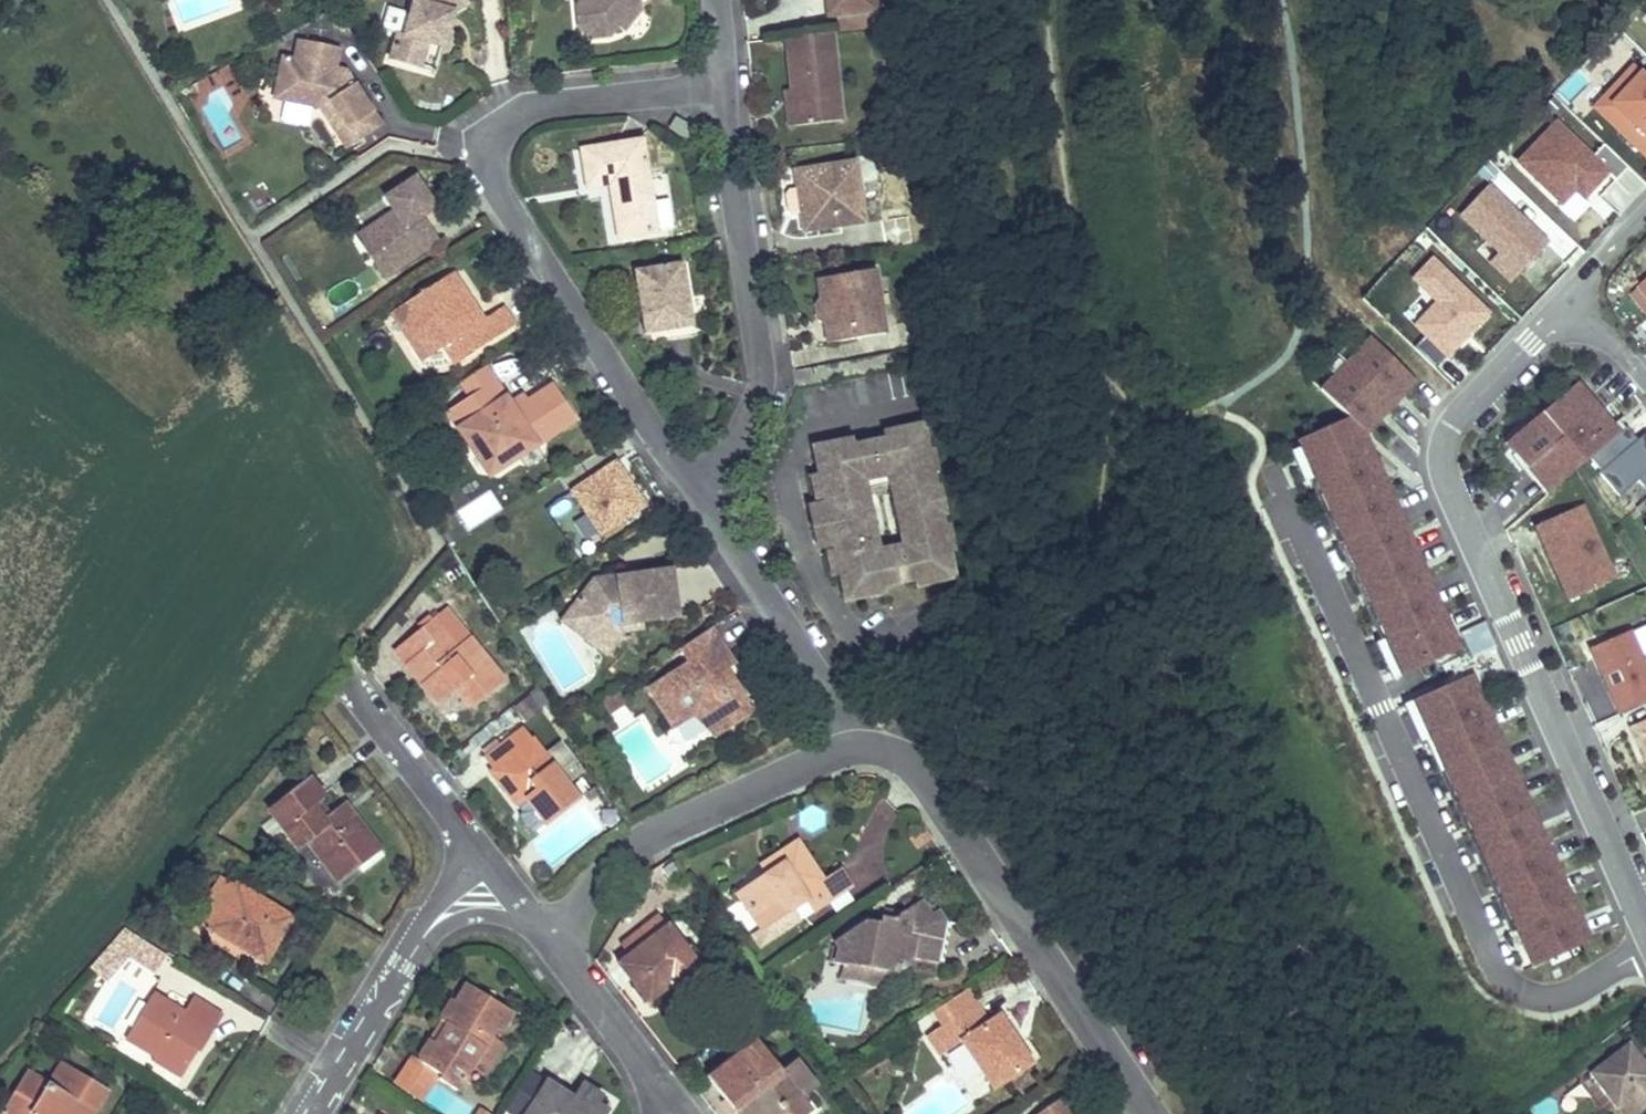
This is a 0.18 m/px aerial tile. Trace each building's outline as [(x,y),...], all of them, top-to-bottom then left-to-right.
[(411,1),(401,35),(395,34),(386,59),(416,69),(424,44),(438,49),(447,45),(450,34),(445,25),(446,24),(437,21),(439,12),(461,0),(411,0),(411,1)] [(439,12),(437,21),(446,24),(450,12),(467,3),(466,0),(461,0),(439,12)] [(582,3),(592,18),(576,35),(587,46),(607,44),(615,33),(622,39),(638,19),(630,11),(629,1),(637,0),(585,0),(582,3)] [(826,23),(874,19),(872,0),(824,0),(826,23)] [(592,18),(582,3),(573,12),(576,35),(592,18)] [(832,55),(830,39),(783,44),(785,60),(832,55)] [(384,127),(350,76),(337,73),(342,50),(306,42),(301,63),(284,60),(278,90),(285,104),(322,112),(348,151),(384,127)] [(430,74),(438,49),(424,44),(416,69),(430,74)] [(839,126),(832,55),(785,60),(788,96),(792,131),(839,126)] [(1639,73),(1631,65),(1591,107),(1645,159),(1645,66),(1639,73)] [(792,131),(788,96),(781,97),(784,131),(792,131)] [(699,134),(679,119),(670,130),(690,146),(699,134)] [(1627,166),(1603,143),(1591,155),(1555,121),(1516,162),(1539,184),(1559,203),(1574,188),(1579,183),(1587,192),(1606,172),(1614,179),(1627,166)] [(656,238),(645,144),(580,152),(584,191),(609,188),(618,187),(620,200),(611,201),(616,243),(656,238)] [(798,220),(801,237),(864,228),(855,163),(791,173),(794,191),(785,192),(782,196),(785,218),(789,221),(798,220)] [(657,228),(669,227),(668,172),(655,173),(657,228)] [(426,229),(418,217),(428,211),(432,208),(412,177),(381,197),(390,210),(363,227),(381,255),(369,262),(380,279),(435,243),(426,229)] [(1574,188),(1559,203),(1539,184),(1536,187),(1569,219),(1586,201),(1574,188)] [(1498,254),(1517,272),(1546,242),(1487,186),(1459,216),(1498,254)] [(620,200),(618,187),(609,188),(611,201),(620,200)] [(435,223),(428,211),(418,217),(426,229),(435,223)] [(381,255),(363,227),(352,235),(369,262),(381,255)] [(1507,282),(1517,272),(1498,254),(1488,264),(1507,282)] [(1487,313),(1434,262),(1415,283),(1437,304),(1416,326),(1424,335),(1412,348),(1433,368),(1487,313)] [(689,332),(680,268),(628,275),(638,341),(652,339),(654,348),(701,341),(699,331),(689,332)] [(480,319),(451,273),(407,300),(413,348),(440,347),(451,365),(512,327),(499,307),(480,319)] [(871,273),(814,283),(817,302),(812,310),(814,321),(821,328),(823,337),(829,336),(830,346),(859,342),(857,333),(881,330),(871,273)] [(1645,312),(1645,281),(1631,294),(1645,312)] [(413,348),(407,300),(390,312),(413,348)] [(881,330),(857,333),(859,342),(882,338),(881,330)] [(1414,381),(1368,336),(1318,389),(1348,417),(1304,437),(1311,453),(1303,457),(1320,494),(1330,490),(1336,504),(1326,508),(1334,526),(1344,522),(1350,536),(1340,540),(1348,558),(1358,553),(1365,568),(1354,572),(1362,590),(1373,585),(1379,599),(1369,604),(1377,622),(1387,618),(1393,632),(1383,636),(1393,658),(1402,654),(1409,671),(1433,660),(1452,651),(1458,648),(1362,434),(1414,381)] [(440,347),(413,348),(420,360),(439,348),(440,347)] [(494,380),(485,366),(459,383),(467,397),(494,380)] [(575,420),(553,385),(528,401),(522,405),(508,402),(494,380),(467,397),(445,411),(456,430),(462,426),(485,461),(505,465),(575,420)] [(1546,493),(1620,430),(1613,423),(1578,381),(1519,430),(1528,441),(1512,454),(1546,493)] [(528,401),(522,393),(508,402),(522,405),(528,401)] [(1613,423),(1620,430),(1624,427),(1618,419),(1613,423)] [(485,461),(462,426),(456,430),(487,477),(505,465),(485,461)] [(1644,433),(1635,440),(1624,427),(1588,458),(1599,471),(1597,473),(1617,497),(1636,481),(1645,493),(1645,436),(1644,433)] [(826,511),(806,515),(809,533),(819,546),(821,550),(833,548),(834,553),(837,566),(834,568),(836,580),(841,605),(868,600),(867,591),(923,580),(924,588),(948,583),(943,556),(940,543),(935,544),(933,533),(930,521),(927,504),(932,502),(929,486),(927,476),(922,454),(917,429),(891,434),(893,442),(836,453),(835,446),(809,452),(814,481),(816,491),(822,490),(825,503),(826,511)] [(1303,457),(1311,453),(1304,437),(1295,441),(1299,447),(1288,452),(1302,482),(1307,480),(1378,639),(1373,641),(1390,679),(1409,671),(1402,654),(1393,658),(1383,636),(1393,632),(1387,618),(1377,622),(1369,604),(1379,599),(1373,585),(1362,590),(1354,572),(1365,568),(1358,553),(1348,558),(1340,540),(1350,536),(1344,522),(1334,526),(1326,508),(1336,504),(1330,490),(1320,494),(1303,457)] [(935,475),(930,453),(922,454),(927,476),(935,475)] [(608,533),(643,510),(614,466),(579,489),(608,533)] [(825,503),(822,490),(816,491),(814,481),(807,482),(812,506),(825,503)] [(943,519),(937,484),(929,486),(932,502),(927,504),(930,521),(943,519)] [(1534,526),(1567,600),(1613,579),(1580,506),(1534,526)] [(950,554),(946,530),(933,533),(935,544),(940,543),(943,556),(950,554)] [(819,546),(809,533),(805,533),(809,549),(819,546)] [(834,553),(822,556),(828,582),(836,580),(834,568),(837,566),(834,553)] [(589,584),(564,616),(588,635),(598,622),(613,633),(617,629),(639,626),(639,628),(673,624),(667,574),(589,584)] [(470,708),(504,680),(446,609),(433,620),(432,618),(419,629),(431,644),(405,664),(437,704),(455,690),(470,708)] [(613,633),(598,622),(588,635),(564,616),(557,625),(601,658),(617,637),(640,634),(639,628),(639,626),(617,629),(613,633)] [(1460,635),(1471,659),(1494,649),(1483,625),(1460,635)] [(419,629),(393,650),(405,664),(431,644),(419,629)] [(716,677),(709,665),(716,661),(724,655),(708,630),(676,651),(685,664),(643,693),(669,732),(688,720),(697,714),(719,731),(749,710),(724,672),(716,677)] [(1617,715),(1645,703),(1645,669),(1629,630),(1587,649),(1617,715)] [(1455,658),(1452,651),(1433,660),(1436,666),(1455,658)] [(724,672),(716,661),(709,665),(716,677),(724,672)] [(1444,685),(1464,676),(1461,670),(1441,679),(1444,685)] [(1589,940),(1470,674),(1464,676),(1444,685),(1420,696),(1428,712),(1419,716),(1429,738),(1439,734),(1445,748),(1435,752),(1450,785),(1460,781),(1467,795),(1457,800),(1464,817),(1474,813),(1481,827),(1471,831),(1479,850),(1489,845),(1495,859),(1485,864),(1493,881),(1503,877),(1510,891),(1500,896),(1508,914),(1518,909),(1524,923),(1514,928),(1514,929),(1524,950),(1532,946),(1539,962),(1547,958),(1577,945),(1589,940)] [(1428,712),(1420,696),(1402,704),(1419,743),(1424,740),(1509,931),(1514,929),(1514,928),(1524,923),(1518,909),(1508,914),(1500,896),(1510,891),(1503,877),(1493,881),(1485,864),(1495,859),(1489,845),(1479,850),(1471,831),(1481,827),(1474,813),(1464,817),(1457,800),(1467,795),(1460,781),(1450,785),(1435,752),(1445,748),(1439,734),(1429,738),(1419,716),(1428,712)] [(719,731),(697,714),(688,720),(710,737),(719,731)] [(1630,728),(1645,764),(1645,721),(1630,728)] [(545,824),(577,799),(521,727),(482,758),(492,771),(490,773),(515,805),(524,798),(545,824)] [(361,873),(383,857),(354,819),(344,826),(333,811),(327,816),(318,804),(324,799),(308,778),(267,810),(298,851),(308,844),(339,883),(357,869),(361,873)] [(344,826),(354,819),(343,804),(333,811),(344,826)] [(775,868),(766,874),(736,895),(748,913),(755,908),(768,926),(806,901),(813,912),(850,887),(838,870),(822,881),(796,842),(769,860),(775,868)] [(766,874),(775,868),(769,860),(760,866),(766,874)] [(235,885),(234,886),(220,878),(207,898),(222,907),(210,927),(209,929),(264,963),(291,918),(235,885)] [(195,918),(210,927),(222,907),(207,898),(195,918)] [(844,966),(854,960),(858,967),(876,970),(894,975),(908,965),(909,959),(935,964),(943,923),(935,911),(928,916),(919,902),(899,915),(891,920),(880,918),(879,924),(868,922),(835,944),(837,948),(834,964),(843,966),(844,966)] [(748,913),(760,931),(768,926),(755,908),(748,913)] [(880,918),(891,920),(899,915),(881,911),(880,918)] [(949,924),(943,923),(935,964),(941,966),(949,924)] [(683,982),(699,969),(666,927),(618,964),(647,1001),(668,985),(673,990),(683,982)] [(132,941),(124,955),(150,971),(159,957),(132,941)] [(1577,945),(1547,958),(1551,967),(1581,953),(1577,945)] [(1532,946),(1524,950),(1531,966),(1539,962),(1532,946)] [(841,978),(873,984),(876,970),(858,967),(854,960),(844,966),(843,966),(841,978)] [(447,1025),(435,1045),(429,1041),(420,1057),(419,1061),(422,1065),(439,1075),(440,1076),(438,1080),(455,1092),(469,1067),(489,1037),(494,1028),(500,1032),(512,1013),(467,985),(455,1003),(452,1001),(440,1021),(441,1021),(447,1025)] [(938,1008),(947,1022),(927,1036),(940,1057),(942,1055),(961,1043),(992,1090),(1030,1065),(998,1017),(987,1024),(974,1005),(964,991),(938,1008)] [(209,1031),(219,1015),(192,998),(183,1013),(152,995),(125,1039),(154,1056),(184,1074),(197,1052),(189,1048),(192,1043),(197,1046),(206,1029),(209,1031)] [(447,1025),(441,1021),(429,1041),(435,1045),(447,1025)] [(197,1052),(209,1031),(206,1029),(197,1046),(192,1043),(189,1048),(197,1052)] [(499,1044),(489,1037),(469,1067),(480,1074),(499,1044)] [(706,1078),(734,1113),(809,1113),(810,1112),(799,1098),(780,1073),(754,1040),(706,1078)] [(1588,1074),(1616,1109),(1628,1099),(1638,1112),(1645,1105),(1645,1065),(1627,1042),(1588,1074)] [(180,1078),(184,1074),(154,1056),(151,1061),(180,1078)] [(396,1093),(418,1107),(439,1075),(422,1065),(417,1062),(396,1093)] [(780,1073),(799,1098),(813,1087),(794,1062),(780,1073)] [(63,1095),(76,1074),(61,1064),(48,1086),(63,1095)] [(106,1092),(76,1074),(63,1095),(48,1086),(27,1072),(7,1105),(22,1113),(92,1113),(106,1092)] [(572,1104),(574,1101),(546,1084),(527,1113),(587,1113),(572,1104)] [(575,1099),(574,1101),(572,1104),(587,1113),(597,1113),(575,1099)] [(1066,1099),(1057,1105),(1063,1113),(1076,1113),(1066,1099)] [(1628,1099),(1616,1109),(1620,1113),(1635,1113),(1638,1112),(1628,1099)] [(2,1113),(22,1113),(7,1105),(2,1113)] [(1057,1105),(1043,1113),(1063,1113),(1057,1105)]
